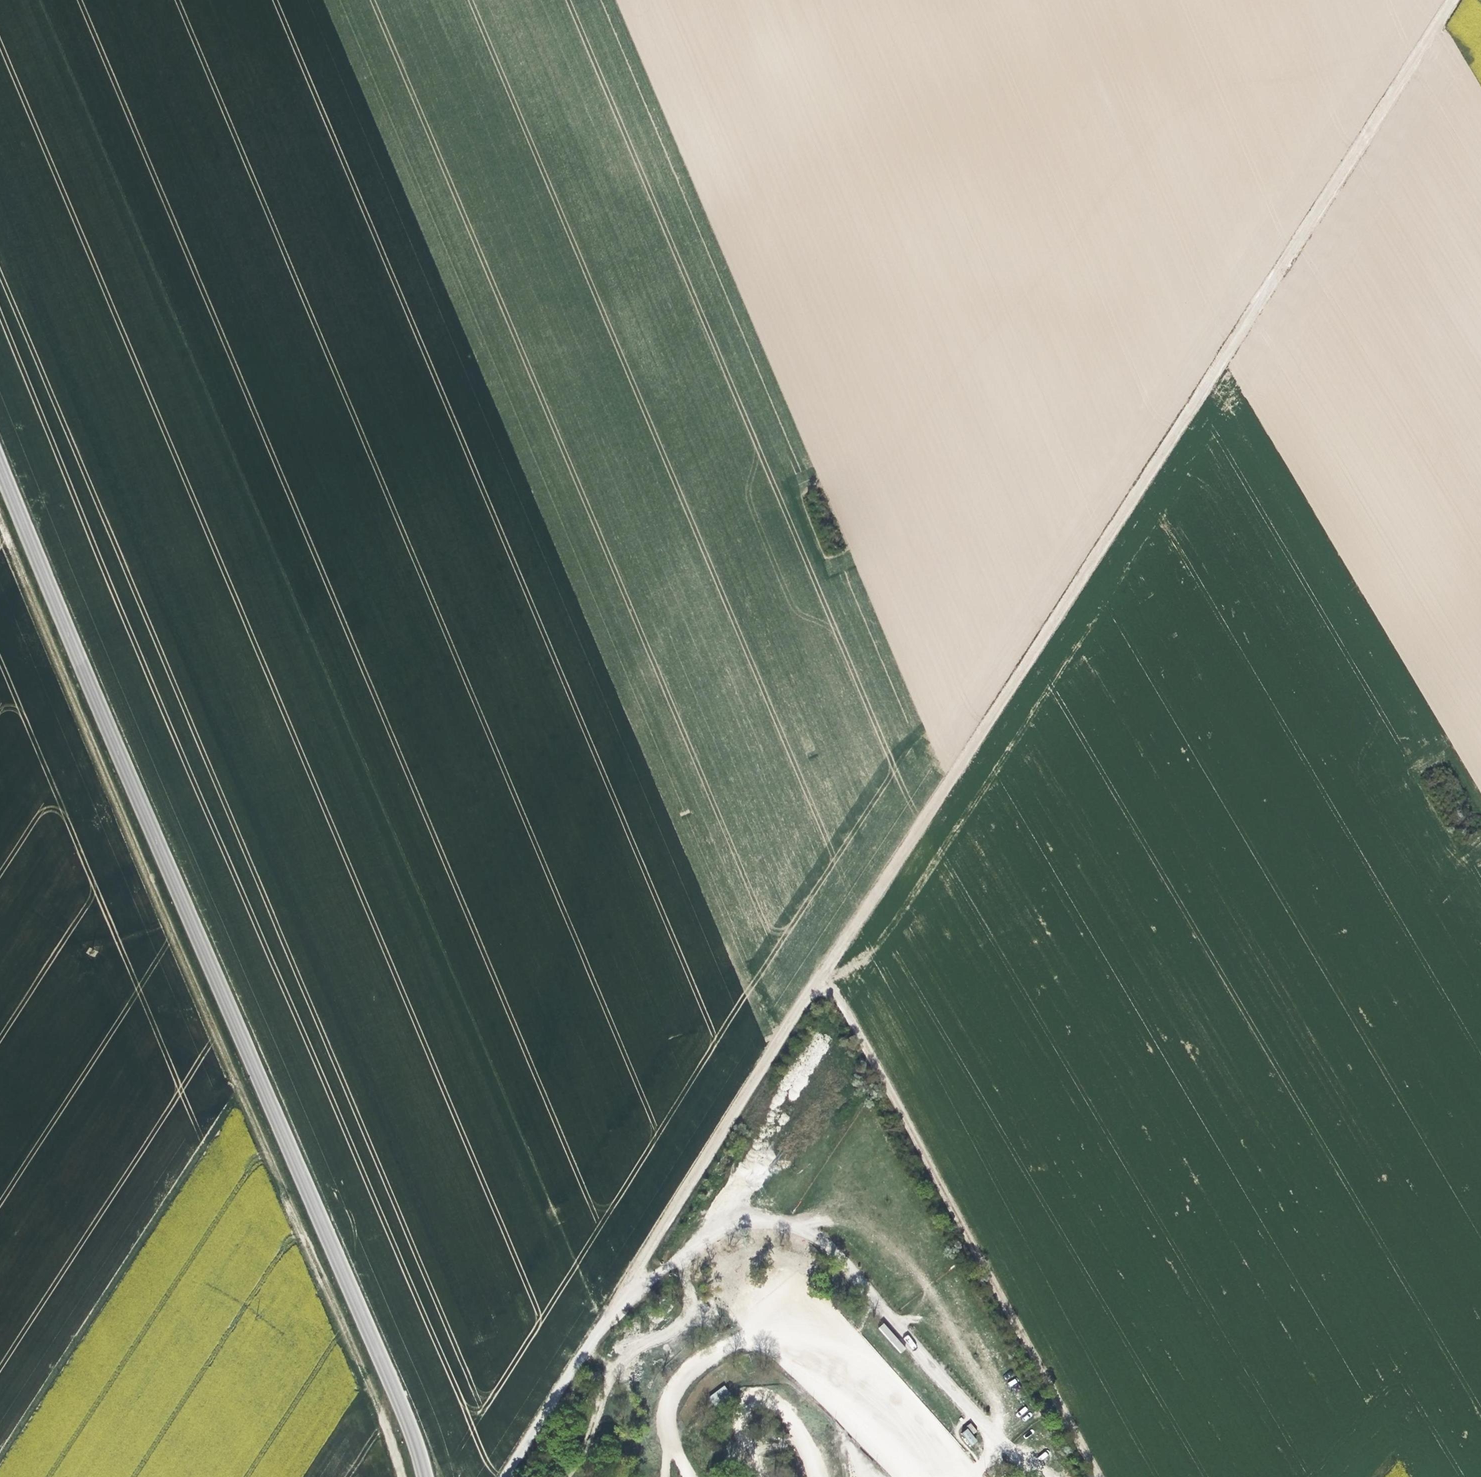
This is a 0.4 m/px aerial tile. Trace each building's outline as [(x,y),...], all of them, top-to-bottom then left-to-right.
[(884,1323),(878,1328),(900,1353),(906,1348),(884,1323)] [(708,1396),(714,1405),(730,1395),(725,1386),(708,1396)] [(968,1428),(961,1433),(970,1446),(977,1442),(968,1428)]
